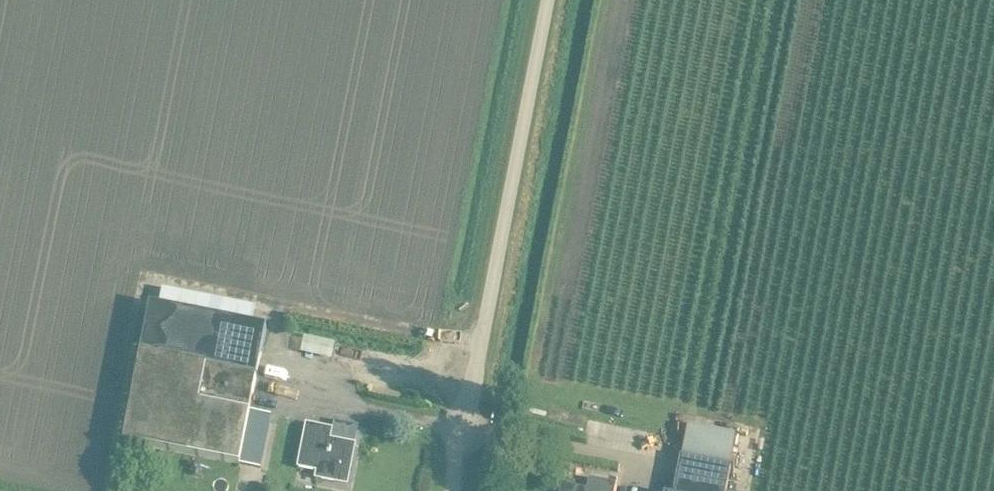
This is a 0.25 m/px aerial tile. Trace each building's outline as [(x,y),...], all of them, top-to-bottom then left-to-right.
[(259,467),(270,414),(248,410),(255,375),(256,375),(266,326),(150,303),(131,396),(132,396),(123,440),(259,467)] [(282,427),(296,430),(297,423),(284,420),(282,427)] [(347,484),(355,443),(330,438),(332,428),(306,422),(297,467),(315,471),(314,478),(347,484)] [(736,434),(688,425),(682,456),(730,465),(736,434)] [(673,490),(725,490),(730,465),(682,456),(680,456),(673,490)] [(615,483),(588,478),(586,488),(561,483),(559,490),(614,490),(615,483)]
